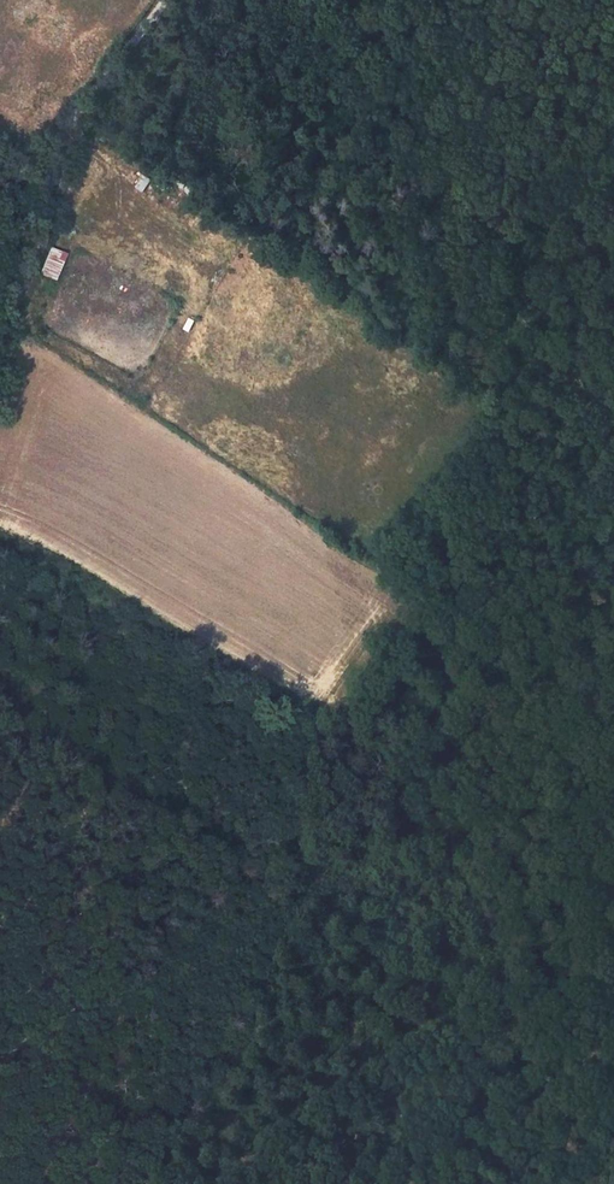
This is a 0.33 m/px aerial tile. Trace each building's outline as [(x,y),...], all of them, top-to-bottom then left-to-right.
[(39,275),(56,281),(66,254),(50,247),(39,275)]
